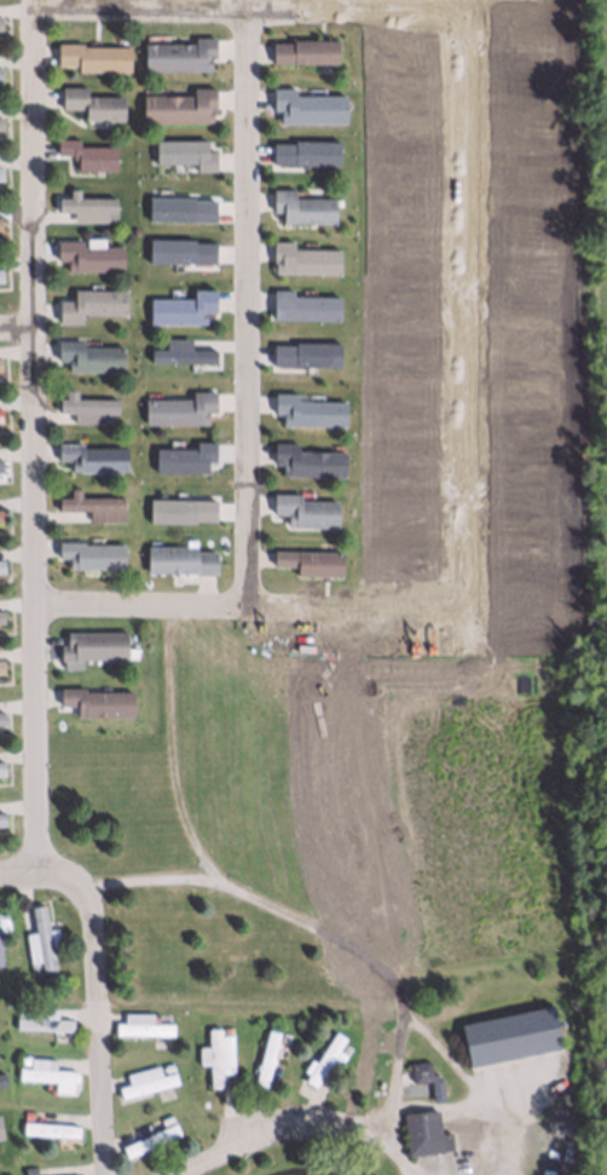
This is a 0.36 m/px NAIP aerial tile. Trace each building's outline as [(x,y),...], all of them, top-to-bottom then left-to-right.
[(143,68),(143,41),(193,41),(193,35),(214,35),(215,54),(209,54),(209,68),(143,68)] [(271,61),(271,39),(337,39),(337,61),(271,61)] [(75,70),(75,64),(56,64),(56,42),(81,42),(81,46),(127,46),(127,70),(75,70)] [(122,117),(83,117),(83,106),(59,106),(60,85),(85,85),(85,93),(122,94),(122,117)] [(141,120),(141,93),(192,92),(192,86),(214,86),(214,108),(210,108),(212,120),(141,120)] [(279,120),(279,108),(272,108),(272,86),(295,86),(295,93),(346,93),(346,120),(279,120)] [(75,168),(76,156),(70,156),(70,152),(56,151),(56,137),(77,137),(77,144),(114,144),(114,168),(75,168)] [(73,220),(73,209),(57,209),(57,195),(68,195),(69,186),(77,188),(77,195),(114,196),(114,209),(104,209),(104,220),(73,220)] [(282,220),(282,209),(272,209),(272,186),(294,188),(294,196),(334,196),(334,221),(282,220)] [(273,238),(294,238),(294,246),(340,247),(339,271),(274,270),(274,259),(272,259),(273,238)] [(65,270),(65,258),(56,258),(54,241),(79,240),(80,246),(120,244),(120,269),(65,270)] [(272,317),(273,287),(293,287),(293,293),(340,294),(340,318),(272,317)] [(73,288),(125,289),(125,312),(80,311),(80,322),(57,321),(58,299),(73,299),(73,288)] [(149,322),(149,298),(192,296),(192,288),(215,288),(215,310),(204,310),(204,322),(149,322)] [(65,369),(64,359),(56,359),(54,341),(80,341),(80,346),(121,346),(121,369),(65,369)] [(116,398),(116,411),(100,411),(100,422),(73,421),(73,411),(57,410),(58,397),(64,397),(64,388),(75,388),(75,397),(116,398)] [(144,422),(144,398),(191,397),(191,391),(215,390),(215,410),(207,410),(207,422),(144,422)] [(282,424),(282,411),(273,411),(273,392),(297,392),(297,399),(346,399),(345,425),(282,424)] [(282,474),(282,462),(273,462),(273,442),(299,443),(297,450),(345,450),(343,474),(282,474)] [(68,470),(68,459),(56,459),(56,443),(80,443),(80,447),(125,447),(125,471),(68,470)] [(287,525),(287,513),(272,513),(272,493),(300,493),(300,499),(337,500),(336,526),(287,525)] [(57,509),(57,495),(120,494),(120,508),(57,509)] [(67,568),(67,557),(57,557),(57,541),(81,540),(82,543),(122,542),(122,566),(67,568)] [(145,545),(196,545),(196,551),(215,551),(215,575),(193,575),(193,572),(145,572),(145,545)] [(273,549),(342,552),(341,576),(295,575),(296,565),(272,565),(273,549)] [(59,661),(58,645),(65,644),(65,633),(125,632),(125,660),(59,661)] [(76,716),(76,705),(59,705),(59,689),(83,687),(83,692),(131,692),(131,716),(76,716)] [(39,970),(37,960),(27,961),(23,931),(33,929),(29,905),(44,903),(47,927),(57,926),(59,945),(50,946),(52,968),(39,970)] [(4,966),(0,933),(10,931),(9,915),(0,915),(0,966),(4,966)] [(29,973),(28,963),(36,962),(37,972),(29,973)] [(466,1065),(457,1023),(550,1003),(559,1046),(466,1065)] [(71,1030),(13,1027),(15,1015),(25,1015),(25,1006),(56,1007),(54,1018),(73,1018),(71,1030)] [(112,1033),(112,1021),(122,1021),(122,1010),(150,1010),(150,1023),(170,1023),(170,1033),(112,1033)] [(206,1085),(206,1062),(197,1064),(197,1046),(207,1046),(206,1027),(219,1027),(219,1033),(231,1033),(231,1072),(221,1072),(221,1085),(206,1085)] [(264,1088),(252,1084),(267,1029),(278,1031),(264,1088)] [(313,1087),(302,1078),(333,1031),(343,1037),(336,1049),(345,1054),(335,1070),(328,1065),(313,1087)] [(340,1050),(343,1044),(348,1048),(345,1054),(340,1050)] [(18,1064),(18,1055),(28,1056),(28,1065),(18,1064)] [(70,1092),(53,1090),(53,1081),(16,1078),(17,1066),(28,1066),(29,1056),(54,1058),(53,1067),(74,1069),(74,1083),(70,1083),(70,1092)] [(430,1101),(428,1078),(409,1081),(407,1061),(424,1059),(426,1071),(435,1070),(437,1076),(438,1076),(441,1100),(430,1101)] [(120,1099),(116,1085),(126,1083),(123,1072),(157,1062),(160,1075),(172,1071),(174,1082),(120,1099)] [(162,1065),(170,1062),(172,1070),(163,1071),(162,1065)] [(406,1153),(401,1113),(434,1108),(438,1131),(447,1130),(450,1148),(406,1153)] [(22,1119),(23,1110),(30,1111),(30,1119),(22,1119)] [(157,1118),(168,1113),(170,1122),(160,1125),(157,1118)] [(76,1136),(21,1133),(22,1121),(76,1124),(76,1136)] [(126,1157),(120,1146),(172,1122),(177,1134),(126,1157)]
